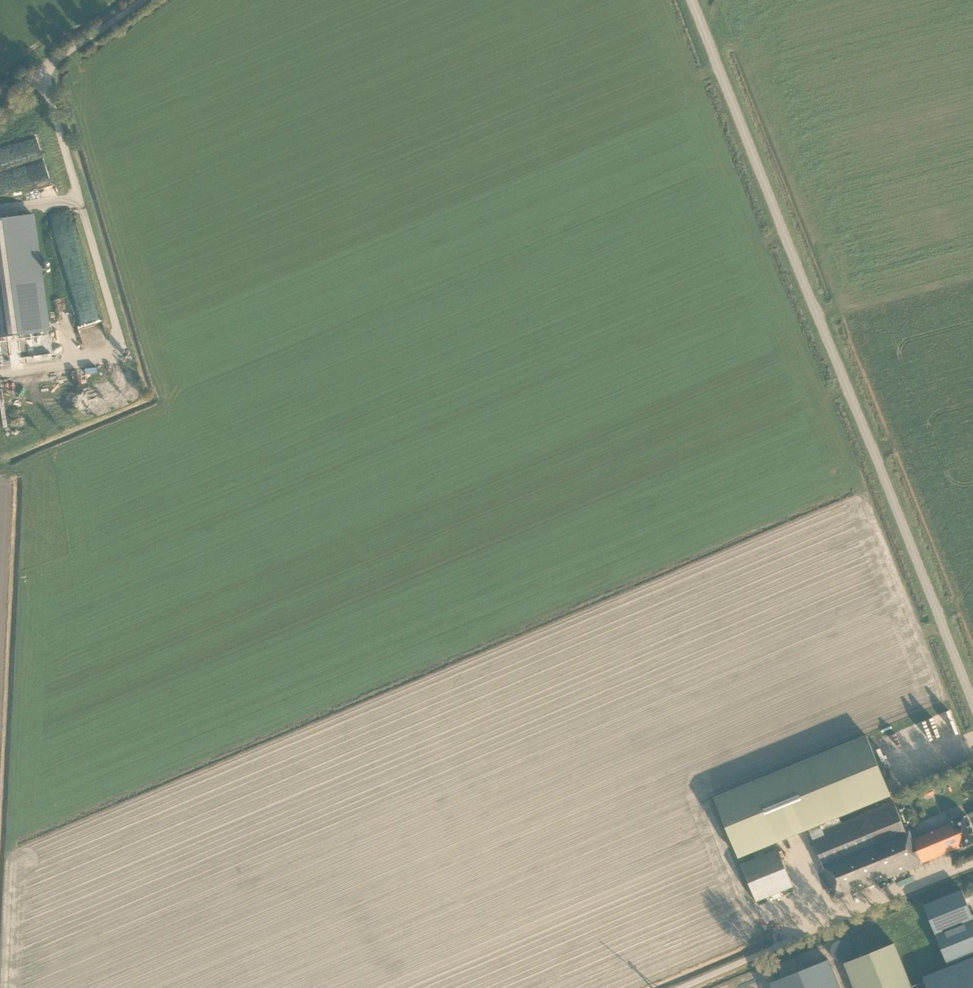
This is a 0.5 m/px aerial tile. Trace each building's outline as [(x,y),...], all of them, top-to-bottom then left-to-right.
[(39,156),(43,154),(39,143),(32,146),(34,152),(37,151),(39,156)] [(48,330),(32,214),(0,218),(0,336),(48,330)] [(0,336),(0,366),(52,359),(48,330),(0,336)] [(739,855),(808,826),(812,835),(811,835),(822,861),(837,898),(922,863),(922,862),(961,846),(961,847),(972,843),(972,830),(967,815),(951,821),(951,823),(912,838),(907,826),(905,827),(894,801),(823,830),(820,822),(891,792),(868,736),(715,798),(739,855)] [(936,747),(939,755),(954,750),(951,742),(936,747)] [(927,797),(937,794),(935,786),(925,790),(927,797)] [(757,901),(773,895),(775,899),(781,896),(780,892),(794,886),(778,848),(742,864),(757,901)] [(972,914),(962,888),(924,904),(948,963),(972,953),(972,914)] [(924,977),(925,980),(911,985),(894,943),(847,962),(857,987),(972,987),(972,957),(924,977)] [(829,959),(772,981),(774,987),(840,987),(829,959)]
